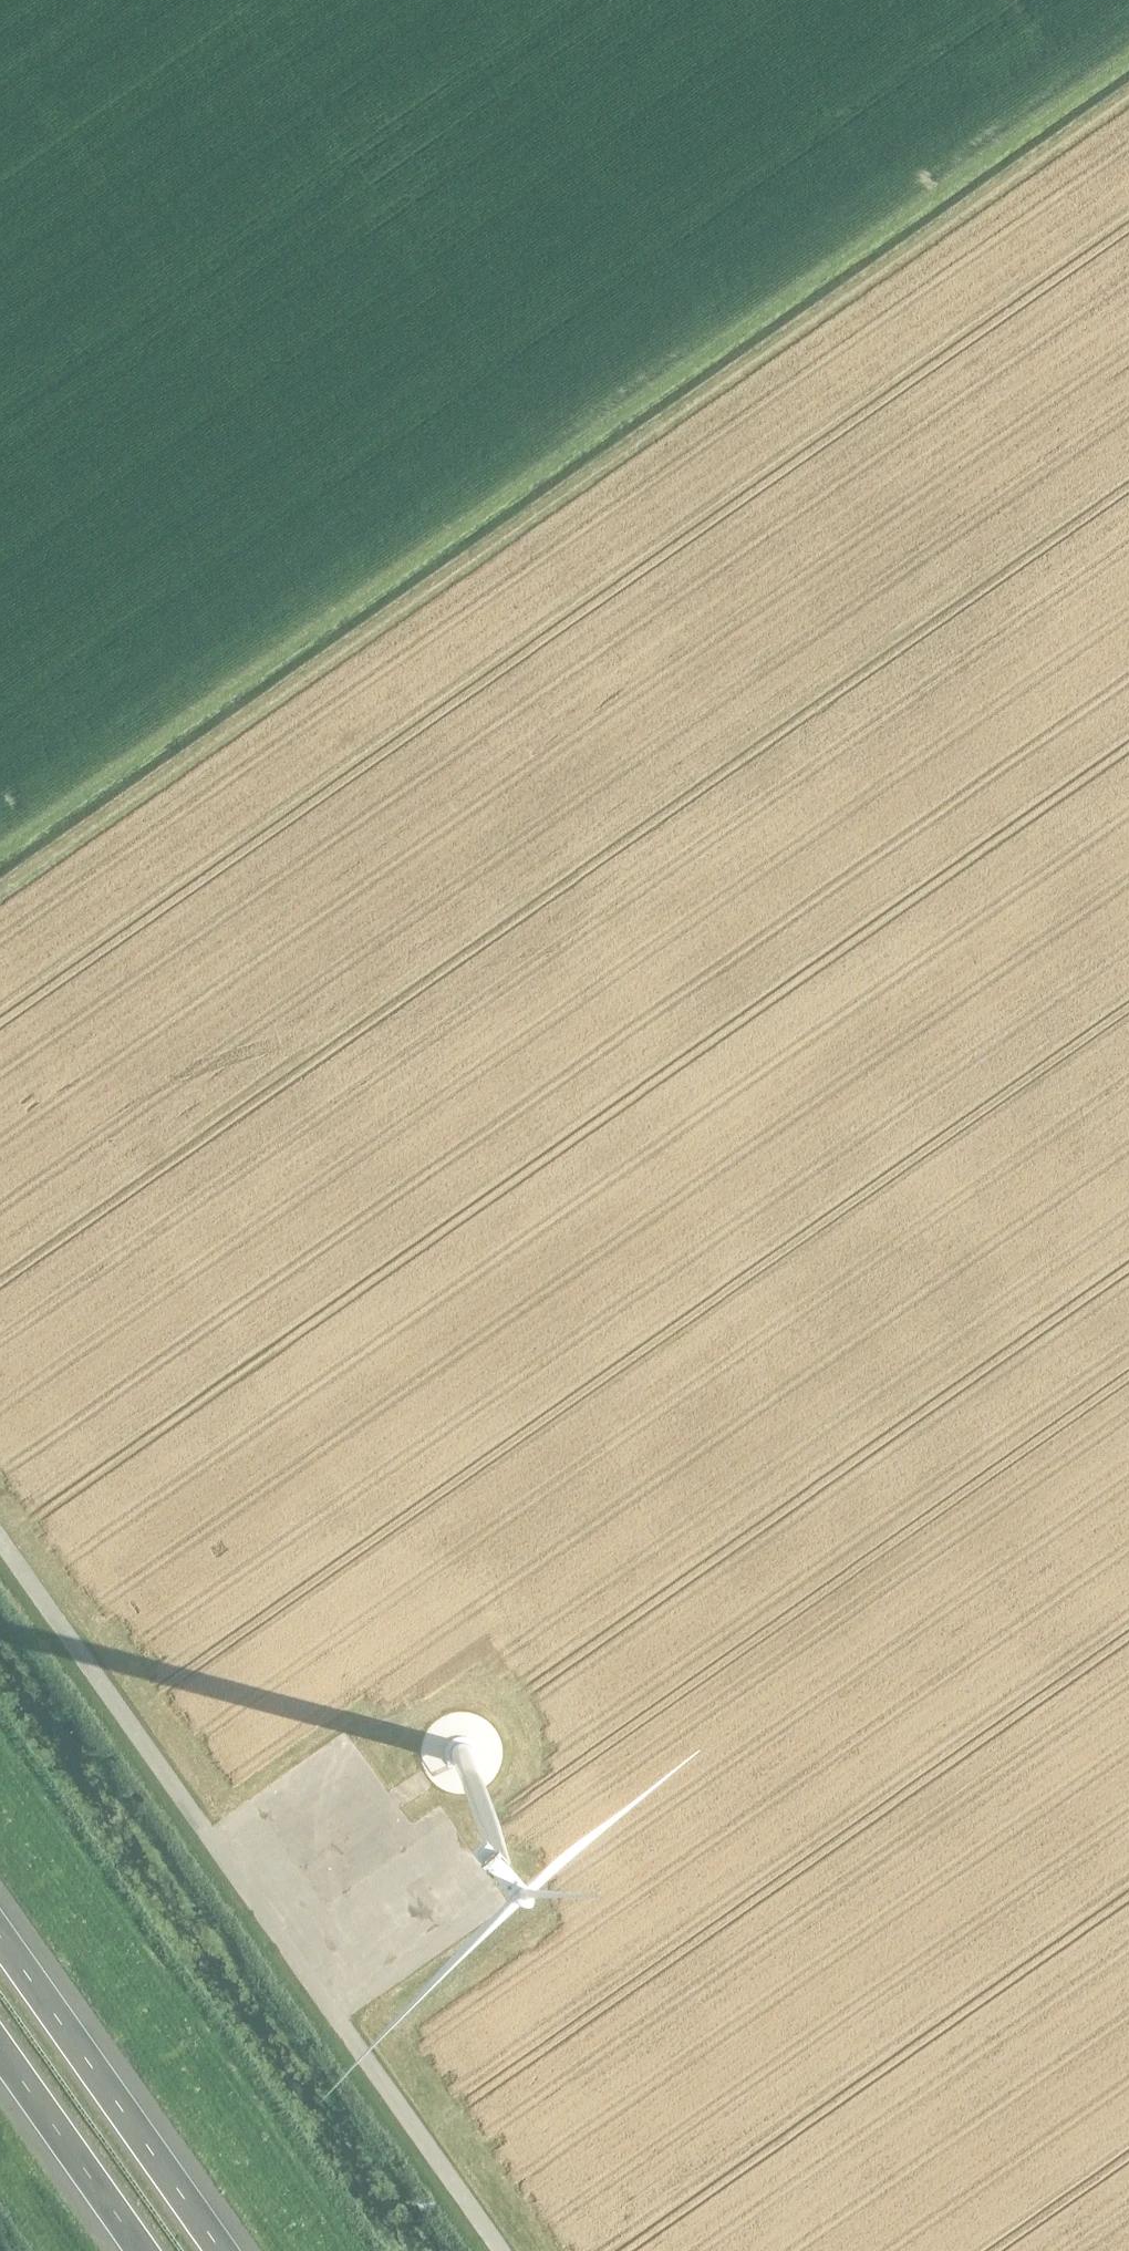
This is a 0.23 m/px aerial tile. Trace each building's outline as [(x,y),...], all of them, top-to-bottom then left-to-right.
[(452,1751),(452,1752),(452,1754),(453,1756),(454,1758),(455,1759),(456,1760),(458,1761),(460,1762),(461,1762),(463,1762),(465,1762),(467,1761),(468,1760),(470,1759),(471,1757),(471,1756),(472,1754),(472,1752),(472,1750),(471,1748),(470,1747),(469,1745),(468,1744),(466,1743),(464,1742),(463,1742),(461,1742),(459,1743),(457,1743),(456,1744),(454,1746),(453,1747),(453,1749),(452,1751)]
